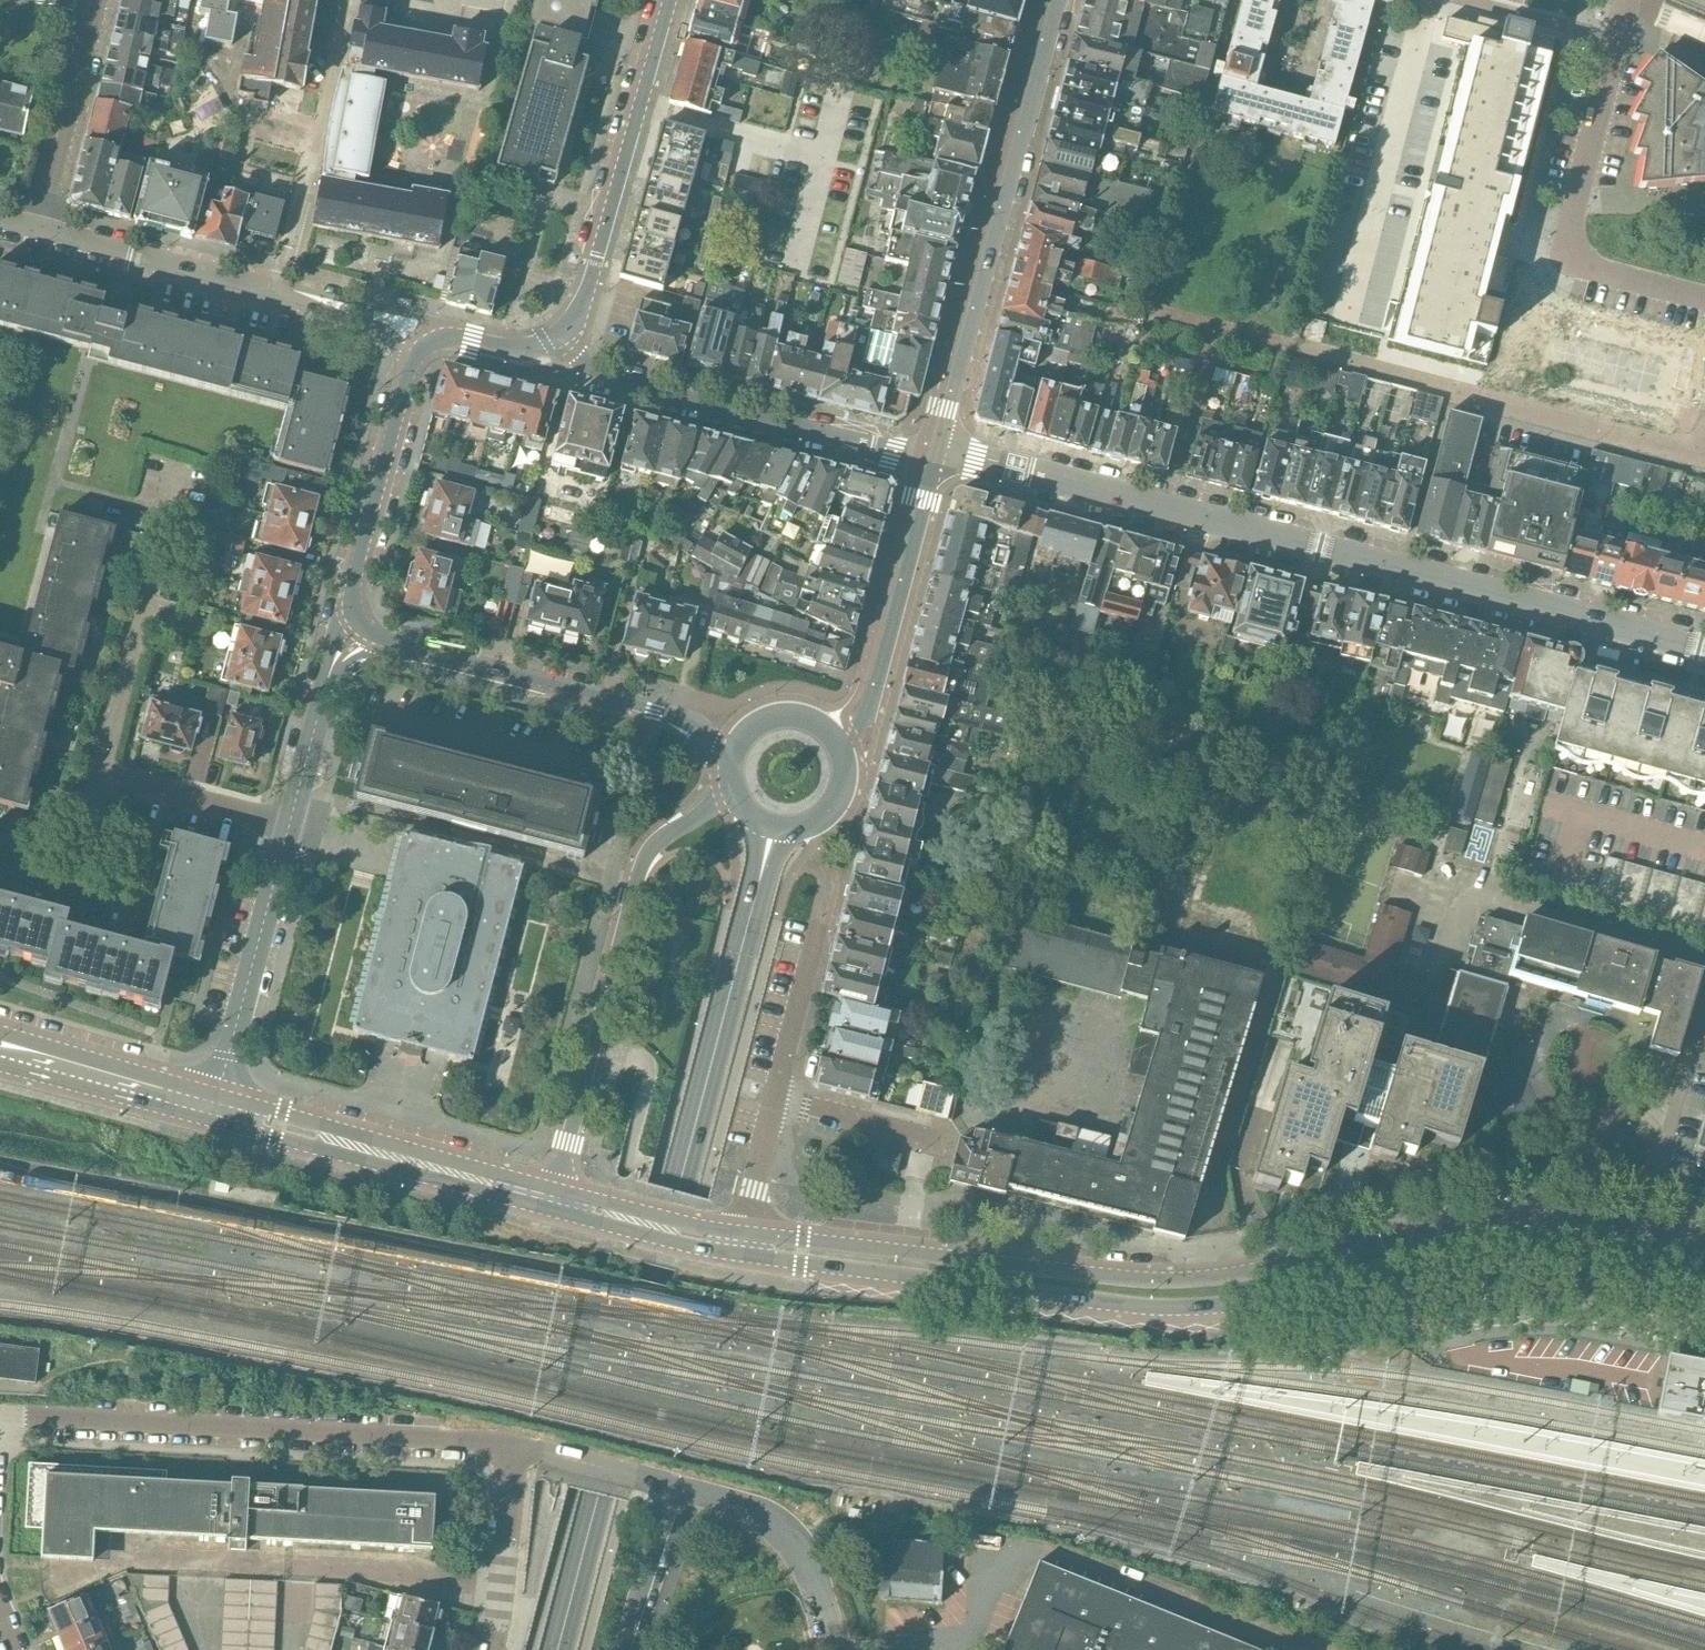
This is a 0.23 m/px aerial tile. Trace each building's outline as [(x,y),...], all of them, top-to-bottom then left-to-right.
[(22,2),(34,5),(74,13),(76,0),(22,0),(22,2)] [(118,14),(158,23),(160,15),(173,18),(176,18),(178,12),(189,14),(190,12),(133,0),(121,0),(118,14)] [(190,12),(192,2),(183,0),(133,0),(190,12)] [(200,13),(210,15),(205,41),(232,46),(237,18),(227,16),(230,0),(202,0),(200,13)] [(269,0),(268,1),(261,36),(256,66),(246,64),(241,95),(254,97),(252,107),(268,110),(273,85),(302,91),(308,59),(305,59),(316,0),(269,0)] [(404,244),(439,250),(448,196),(413,190),(411,197),(356,187),(357,177),(370,179),(386,84),(375,82),(376,74),(479,93),(486,50),(481,49),(483,38),(453,33),(451,43),(381,30),(387,0),(361,0),(356,25),(353,25),(345,68),(348,68),(326,181),(321,180),(313,227),(404,244)] [(583,41),(583,39),(577,37),(581,23),(585,8),(590,9),(593,0),(535,0),(528,27),(536,29),(580,41),(580,40),(583,41)] [(696,10),(739,23),(745,0),(699,0),(696,10)] [(960,34),(1008,47),(1009,47),(1016,25),(952,7),(928,0),(872,0),(876,1),(875,6),(868,4),(866,9),(921,24),(935,28),(960,34)] [(1016,23),(1022,0),(954,0),(952,7),(1016,25),(1016,23)] [(1180,39),(1186,16),(1124,0),(1085,0),(1075,37),(1140,54),(1170,62),(1183,65),(1189,42),(1180,39)] [(1186,16),(1196,18),(1222,24),(1224,25),(1230,0),(1124,0),(1186,16)] [(1324,44),(1307,104),(1254,89),(1279,0),(1242,0),(1210,115),(1332,150),(1373,3),(1364,0),(1336,0),(1324,44)] [(1407,10),(1410,0),(1364,0),(1373,3),(1407,11),(1407,10)] [(1661,10),(1654,26),(1704,47),(1704,0),(1666,0),(1661,10)] [(731,48),(739,23),(696,10),(688,36),(731,48)] [(118,14),(115,31),(116,31),(184,47),(186,38),(170,34),(156,31),(158,23),(118,14)] [(1441,196),(1404,344),(1460,359),(1467,333),(1492,340),(1498,314),(1473,308),(1499,205),(1505,206),(1542,64),(1524,59),(1531,34),(1504,28),(1502,35),(1447,21),(1442,40),(1464,45),(1464,44),(1479,48),(1444,189),(1432,186),(1430,193),(1441,196)] [(921,24),(919,32),(933,36),(935,28),(921,24)] [(536,29),(496,170),(538,182),(548,185),(549,184),(554,185),(580,92),(584,77),(585,74),(588,62),(589,61),(583,60),(583,59),(577,57),(582,41),(580,41),(536,29)] [(115,31),(110,49),(111,49),(149,58),(152,49),(165,52),(182,56),(184,47),(116,31),(115,31)] [(1006,56),(1008,47),(960,34),(957,44),(1006,56)] [(1075,37),(1068,64),(1133,81),(1140,54),(1075,37)] [(919,89),(916,101),(949,108),(960,111),(970,114),(973,104),(993,109),(999,88),(1002,78),(1001,78),(1006,57),(1006,56),(957,44),(946,41),(932,93),(919,89)] [(733,56),(685,42),(684,44),(685,44),(679,68),(719,79),(722,67),(730,69),(733,56)] [(110,49),(106,67),(107,67),(173,84),(176,73),(161,69),(147,66),(149,58),(111,49),(110,49)] [(1676,187),(1678,186),(1678,184),(1686,186),(1704,184),(1704,177),(1704,171),(1704,160),(1704,146),(1704,140),(1704,133),(1704,122),(1704,87),(1694,83),(1657,58),(1633,86),(1647,92),(1631,121),(1644,126),(1633,157),(1643,157),(1638,191),(1676,187)] [(1170,62),(1163,89),(1201,99),(1209,72),(1183,65),(1170,62)] [(1143,110),(1149,85),(1133,81),(1068,64),(1062,90),(1143,110)] [(106,67),(101,84),(102,84),(140,94),(143,84),(157,87),(171,91),(173,84),(107,67),(106,67)] [(672,93),(669,104),(708,116),(738,125),(741,113),(719,107),(722,94),(715,92),(719,79),(679,68),(672,93)] [(71,200),(71,201),(72,201),(72,202),(75,205),(75,206),(76,206),(77,206),(86,208),(86,209),(87,209),(106,214),(115,177),(118,164),(121,155),(132,111),(149,115),(151,106),(138,103),(140,94),(102,84),(101,84),(97,102),(95,108),(75,188),(75,187),(74,189),(75,189),(72,200),(71,200)] [(21,136),(31,92),(0,85),(0,131),(21,136)] [(1136,136),(1143,110),(1062,90),(1055,115),(1136,136)] [(913,115),(927,119),(986,133),(993,109),(973,104),(970,114),(960,111),(949,108),(916,101),(913,115)] [(1176,147),(1136,136),(1055,115),(1048,141),(1107,156),(1110,154),(1113,143),(1172,159),(1176,147)] [(938,139),(935,150),(933,158),(978,169),(987,134),(986,133),(927,119),(922,135),(938,139)] [(664,126),(658,148),(698,159),(704,137),(664,126)] [(1123,160),(1107,156),(1048,141),(1042,165),(1117,184),(1123,160)] [(874,147),(870,164),(877,166),(878,163),(883,164),(881,172),(969,194),(976,173),(935,163),(918,159),(874,147)] [(658,148),(652,170),(697,182),(704,161),(698,159),(658,148)] [(723,152),(720,164),(729,166),(732,154),(723,152)] [(115,177),(106,214),(131,220),(147,162),(136,159),(121,155),(118,164),(115,177)] [(150,163),(135,221),(137,222),(147,225),(147,224),(183,234),(182,235),(193,237),(194,237),(195,237),(206,196),(212,197),(216,181),(214,180),(220,159),(212,157),(207,178),(150,163)] [(720,165),(717,178),(726,180),(729,167),(720,165)] [(1099,223),(1110,226),(1142,234),(1153,193),(1117,184),(1042,165),(1031,206),(1099,223)] [(652,170),(646,191),(691,204),(696,205),(703,184),(697,182),(652,170)] [(866,188),(865,190),(945,212),(945,215),(950,217),(951,214),(963,217),(969,213),(972,205),(968,199),(969,194),(881,172),(875,191),(866,188)] [(738,176),(733,193),(758,200),(763,182),(738,176)] [(1686,186),(1685,205),(1704,206),(1704,184),(1686,186)] [(955,250),(963,217),(951,214),(950,217),(945,215),(945,212),(865,190),(864,195),(882,200),(880,208),(889,210),(884,231),(891,233),(955,250)] [(646,191),(640,213),(680,224),(685,226),(691,204),(646,191)] [(234,247),(234,246),(238,229),(246,231),(245,233),(276,241),(285,203),(255,195),(253,201),(218,192),(211,215),(206,213),(200,238),(234,247)] [(713,197),(710,209),(718,211),(721,199),(713,197)] [(1031,206),(1025,227),(1079,241),(1085,243),(1088,232),(1092,233),(1093,229),(1097,229),(1099,223),(1031,206)] [(710,209),(707,222),(716,224),(718,211),(710,209)] [(442,290),(439,302),(445,303),(446,304),(449,305),(449,304),(466,309),(476,312),(476,311),(492,315),(503,271),(512,273),(518,248),(509,245),(514,224),(485,216),(467,211),(463,210),(461,220),(457,233),(453,248),(442,290)] [(640,213),(633,235),(674,246),(680,224),(640,213)] [(1021,244),(1037,248),(1061,254),(1063,246),(1077,250),(1079,241),(1025,227),(1021,244)] [(947,285),(955,250),(891,233),(889,242),(890,242),(886,261),(908,267),(906,275),(947,285)] [(633,235),(627,256),(668,268),(674,246),(633,235)] [(703,241),(700,254),(708,256),(711,243),(703,241)] [(1108,267),(1081,260),(1079,266),(1072,264),(1071,267),(1058,263),(1061,254),(1037,248),(1021,244),(1016,261),(1086,279),(1103,284),(1120,289),(1125,272),(1108,267)] [(846,249),(837,283),(859,288),(867,254),(846,249)] [(700,254),(697,266),(705,268),(708,256),(700,254)] [(627,256),(621,278),(661,289),(668,268),(627,256)] [(1016,261),(1012,279),(1052,289),(1054,281),(1083,288),(1086,279),(1016,261)] [(303,376),(297,374),(301,359),(299,358),(298,359),(291,357),(292,353),(276,349),(275,353),(267,351),(268,347),(252,342),(251,346),(235,342),(236,338),(220,334),(219,338),(210,336),(212,332),(196,327),(195,332),(178,327),(179,323),(163,319),(162,323),(154,321),(155,317),(139,312),(138,317),(130,314),(133,305),(130,304),(130,305),(97,296),(98,292),(82,287),(81,292),(73,290),(74,285),(58,281),(57,285),(40,281),(41,277),(25,272),(24,277),(16,275),(17,270),(1,266),(0,270),(0,320),(92,344),(88,359),(90,359),(92,353),(102,356),(295,407),(279,462),(326,475),(326,473),(329,474),(333,458),(329,457),(333,445),(336,446),(341,430),(337,429),(340,417),(344,418),(348,402),(344,401),(347,390),(348,391),(349,389),(312,379),(312,378),(306,376),(305,376),(305,377),(303,376)] [(906,275),(901,297),(941,307),(942,303),(947,285),(906,275)] [(1012,279),(1008,295),(1062,309),(1064,303),(1049,298),(1052,289),(1012,279)] [(741,310),(742,307),(747,292),(710,281),(705,301),(705,303),(696,336),(688,366),(705,371),(722,375),(736,328),(741,310)] [(697,284),(694,296),(702,298),(705,286),(697,284)] [(876,311),(936,326),(941,307),(901,297),(868,289),(864,307),(876,310),(876,311)] [(1008,295),(1003,313),(1093,337),(1096,323),(1073,316),(1074,313),(1008,295)] [(628,351),(680,365),(680,363),(688,334),(689,330),(666,324),(670,307),(640,299),(640,300),(628,351)] [(780,344),(789,306),(790,301),(782,299),(774,313),(770,327),(762,325),(747,382),(769,388),(780,344)] [(700,306),(683,301),(678,322),(694,327),(700,306)] [(736,328),(722,375),(747,382),(762,325),(765,313),(766,308),(755,305),(753,309),(752,313),(741,310),(736,328)] [(931,344),(936,326),(876,311),(875,315),(858,311),(854,327),(859,328),(873,332),(896,337),(931,344)] [(1087,358),(1093,337),(1003,313),(997,335),(1008,338),(1022,342),(1049,349),(1070,354),(1087,358)] [(1309,320),(1305,334),(1322,338),(1325,324),(1309,320)] [(803,397),(821,401),(840,324),(831,321),(825,342),(826,342),(823,355),(815,353),(803,397)] [(821,401),(838,406),(859,328),(854,327),(842,324),(840,324),(821,401)] [(838,406),(846,408),(855,376),(885,384),(883,390),(910,397),(918,399),(931,344),(896,337),(888,370),(865,364),(873,332),(859,328),(838,406)] [(1301,330),(1293,328),(1291,336),(1299,338),(1301,330)] [(873,332),(865,364),(888,370),(896,337),(873,332)] [(769,388),(786,392),(800,335),(791,333),(788,346),(780,344),(769,388)] [(786,392),(803,397),(815,353),(805,350),(808,337),(800,335),(786,392)] [(1022,342),(1008,338),(997,335),(975,417),(978,422),(1000,428),(1017,364),(1022,342)] [(1017,364),(1022,366),(1034,369),(1037,359),(1040,347),(1022,342),(1017,364)] [(1040,347),(1037,359),(1046,362),(1049,349),(1040,347)] [(1049,349),(1046,362),(1067,366),(1067,363),(1070,354),(1049,349)] [(1086,359),(1087,358),(1070,354),(1067,363),(1087,368),(1089,360),(1086,359)] [(1284,358),(1277,383),(1275,393),(1290,397),(1299,362),(1284,358)] [(1017,364),(1000,428),(1022,434),(1036,379),(1019,375),(1022,366),(1017,364)] [(431,414),(460,421),(473,374),(448,367),(448,368),(443,371),(442,371),(431,414)] [(1217,370),(1211,392),(1210,394),(1220,397),(1224,383),(1234,386),(1237,375),(1217,370)] [(1339,372),(1328,370),(1322,390),(1333,393),(1339,372)] [(1117,415),(1107,456),(1125,461),(1126,461),(1147,383),(1149,375),(1150,374),(1140,372),(1127,418),(1117,415)] [(460,421),(488,429),(501,381),(473,374),(460,421)] [(1237,375),(1234,386),(1234,387),(1242,389),(1244,381),(1256,385),(1257,380),(1237,375)] [(910,397),(883,390),(885,384),(855,376),(846,408),(859,412),(859,411),(894,420),(894,421),(895,421),(896,420),(897,421),(903,418),(904,416),(905,416),(905,415),(904,414),(909,398),(910,398),(910,397)] [(1349,389),(1345,403),(1359,406),(1366,379),(1352,376),(1349,389)] [(1047,440),(1067,446),(1084,381),(1076,379),(1073,391),(1061,388),(1047,440)] [(1277,383),(1266,379),(1264,379),(1262,389),(1275,393),(1277,383)] [(1687,390),(1704,395),(1704,383),(1699,383),(1690,380),(1687,390)] [(530,389),(501,381),(488,429),(490,429),(487,439),(505,443),(507,434),(517,436),(530,389)] [(1067,446),(1086,451),(1102,392),(1103,388),(1092,385),(1092,383),(1084,381),(1067,446)] [(1061,388),(1040,383),(1027,435),(1047,440),(1061,388)] [(1126,461),(1145,466),(1156,426),(1147,423),(1157,385),(1147,383),(1126,461)] [(557,396),(530,389),(517,436),(526,439),(524,447),(542,452),(557,396)] [(1102,392),(1086,451),(1107,456),(1117,415),(1109,413),(1112,402),(1114,403),(1116,396),(1102,392)] [(1410,419),(1436,425),(1443,400),(1417,393),(1410,419)] [(553,457),(551,465),(602,479),(604,470),(606,471),(606,469),(612,449),(621,413),(601,408),(591,405),(568,399),(553,457)] [(1189,469),(1187,477),(1207,483),(1219,442),(1223,425),(1212,422),(1215,413),(1205,410),(1203,419),(1202,421),(1199,433),(1198,437),(1195,448),(1194,453),(1191,464),(1189,469)] [(1166,472),(1174,440),(1181,413),(1172,411),(1167,429),(1156,426),(1145,466),(1166,472)] [(1464,489),(1465,484),(1482,421),(1449,413),(1431,481),(1464,489)] [(1227,488),(1243,430),(1247,418),(1237,415),(1234,428),(1229,445),(1219,442),(1207,483),(1227,488)] [(619,469),(652,477),(666,424),(633,416),(619,469)] [(666,424),(652,477),(654,478),(652,482),(676,489),(681,480),(692,461),(700,433),(666,424)] [(1296,438),(1279,501),(1304,508),(1323,438),(1311,435),(1311,432),(1298,429),(1296,438)] [(1227,488),(1248,493),(1261,442),(1251,439),(1252,433),(1243,430),(1227,488)] [(1253,495),(1279,501),(1296,438),(1270,431),(1253,495)] [(1323,438),(1304,508),(1329,515),(1348,445),(1339,442),(1341,435),(1325,431),(1323,438)] [(692,461),(681,480),(694,485),(693,488),(700,490),(729,440),(709,436),(700,433),(692,461)] [(1348,445),(1329,515),(1355,521),(1369,469),(1373,453),(1376,442),(1364,439),(1362,448),(1348,445)] [(703,491),(698,499),(706,504),(719,483),(730,485),(751,446),(729,440),(700,490),(703,491)] [(730,485),(725,495),(727,495),(719,507),(729,511),(737,498),(748,500),(751,496),(754,496),(758,489),(756,489),(776,452),(751,446),(730,485)] [(1570,542),(1573,533),(1576,520),(1584,489),(1593,451),(1587,473),(1499,450),(1488,490),(1501,494),(1499,504),(1485,555),(1562,575),(1570,542)] [(772,508),(796,457),(776,452),(756,489),(758,489),(754,496),(762,499),(759,504),(772,508)] [(1369,469),(1355,521),(1381,528),(1395,476),(1399,457),(1387,454),(1387,456),(1373,453),(1369,469)] [(1614,483),(1620,459),(1604,454),(1598,479),(1614,483)] [(432,457),(429,468),(447,472),(450,461),(432,457)] [(772,508),(764,523),(760,532),(796,549),(801,538),(817,544),(819,545),(828,522),(832,511),(846,471),(796,457),(772,508)] [(1407,535),(1426,464),(1399,457),(1395,476),(1381,528),(1407,535)] [(458,475),(462,462),(450,459),(450,461),(447,472),(458,475)] [(1620,459),(1614,483),(1629,487),(1635,463),(1620,459)] [(326,482),(244,460),(239,478),(262,484),(263,479),(284,485),(282,490),(267,486),(263,506),(267,507),(265,515),(310,527),(314,515),(318,513),(320,505),(317,502),(319,493),(323,495),(326,482)] [(1646,466),(1643,478),(1650,480),(1644,502),(1658,506),(1661,494),(1658,493),(1664,470),(1646,466)] [(832,511),(844,515),(847,507),(851,509),(853,506),(871,515),(886,519),(893,489),(891,482),(846,470),(846,471),(832,511)] [(498,475),(495,485),(503,488),(506,477),(498,475)] [(514,490),(517,480),(506,477),(503,488),(514,490)] [(1465,490),(1464,489),(1431,481),(1416,537),(1451,546),(1452,542),(1465,490)] [(425,510),(466,520),(473,494),(436,484),(433,494),(429,493),(425,510)] [(1475,487),(1465,484),(1464,489),(1465,490),(1452,542),(1451,546),(1485,555),(1499,504),(1473,496),(1475,487)] [(1696,489),(1693,501),(1700,503),(1704,491),(1696,489)] [(984,497),(969,493),(961,491),(954,495),(952,502),(949,514),(1017,532),(1023,508),(997,501),(997,502),(986,498),(984,497)] [(540,503),(526,499),(517,534),(531,537),(540,503)] [(844,515),(840,525),(880,540),(886,519),(871,515),(853,506),(851,509),(847,507),(844,515)] [(1011,554),(1005,573),(999,595),(1017,600),(1031,548),(1050,553),(1049,555),(1063,560),(1059,574),(1068,577),(1083,524),(1023,508),(1017,532),(1011,554)] [(425,510),(421,524),(425,525),(422,535),(459,546),(472,550),(479,524),(466,520),(425,510)] [(2,710),(0,716),(0,803),(24,809),(35,768),(39,769),(47,737),(43,735),(50,711),(54,713),(62,680),(58,679),(61,668),(74,672),(78,658),(82,659),(91,626),(86,625),(93,601),(97,602),(105,570),(102,569),(108,545),(112,546),(117,529),(61,514),(57,529),(63,531),(29,657),(12,653),(0,650),(0,710),(2,710)] [(949,514),(943,536),(1011,554),(1017,532),(949,514)] [(310,527),(265,515),(263,524),(258,523),(253,541),(303,554),(304,551),(305,551),(309,549),(311,541),(308,537),(310,527)] [(636,516),(626,539),(624,546),(631,548),(632,549),(636,540),(637,540),(650,519),(636,516)] [(666,533),(673,537),(681,522),(674,519),(666,533)] [(1570,542),(1562,575),(1573,578),(1584,581),(1589,582),(1599,540),(1583,536),(1586,523),(1576,520),(1573,533),(1570,542)] [(828,522),(819,545),(826,547),(873,562),(880,540),(840,525),(829,522),(828,522)] [(1100,529),(1083,524),(1068,577),(1077,579),(1081,564),(1090,566),(1096,542),(1100,529)] [(1603,527),(1599,540),(1589,582),(1614,589),(1625,547),(1628,534),(1603,527)] [(1090,566),(1084,586),(1079,604),(1101,610),(1097,627),(1098,627),(1113,570),(1122,535),(1100,529),(1096,542),(1090,566)] [(572,531),(565,558),(585,562),(591,535),(572,531)] [(219,541),(233,545),(232,546),(245,549),(248,538),(231,533),(230,536),(221,533),(219,541)] [(715,568),(726,574),(733,578),(749,549),(735,542),(720,534),(714,544),(701,537),(691,557),(715,568)] [(518,535),(516,546),(527,549),(529,537),(518,535)] [(1141,540),(1122,535),(1113,570),(1132,575),(1141,540)] [(692,543),(679,536),(674,546),(687,553),(692,543)] [(943,536),(938,556),(1005,573),(1011,554),(943,536)] [(644,542),(637,540),(636,540),(632,549),(631,548),(630,550),(627,562),(638,564),(644,542)] [(1102,611),(1102,612),(1139,622),(1141,614),(1157,544),(1145,541),(1141,540),(1132,575),(1113,570),(1102,611)] [(1157,544),(1141,614),(1152,617),(1155,605),(1165,607),(1180,551),(1159,545),(1157,544)] [(230,552),(243,556),(245,549),(232,546),(230,552)] [(624,546),(620,560),(627,562),(630,550),(631,548),(624,546)] [(826,547),(818,571),(867,586),(873,562),(826,547)] [(1659,556),(1625,547),(1614,589),(1649,598),(1659,556)] [(750,552),(751,550),(749,549),(733,578),(741,582),(745,584),(746,582),(746,581),(759,587),(771,562),(750,552)] [(407,577),(449,588),(456,562),(419,552),(416,562),(411,564),(407,577)] [(1230,624),(1246,568),(1185,552),(1181,564),(1182,564),(1175,587),(1190,591),(1197,569),(1199,570),(1188,612),(1230,624)] [(242,583),(291,596),(295,584),(299,583),(301,577),(297,573),(299,569),(249,555),(242,583)] [(938,556),(932,577),(999,595),(1005,573),(938,556)] [(1685,563),(1659,556),(1649,598),(1674,604),(1685,563)] [(853,638),(860,611),(802,591),(810,568),(811,566),(810,565),(801,562),(798,575),(783,569),(774,598),(775,599),(793,608),(808,616),(827,625),(853,638)] [(777,583),(782,567),(773,563),(766,578),(777,583)] [(1685,563),(1674,604),(1699,611),(1704,590),(1704,568),(1685,563)] [(716,606),(719,596),(720,593),(723,582),(726,574),(715,568),(712,575),(707,573),(700,602),(716,606)] [(860,611),(867,586),(818,571),(810,568),(802,591),(860,611)] [(1316,621),(1323,590),(1301,584),(1301,583),(1251,570),(1231,638),(1226,637),(1221,654),(1231,657),(1237,640),(1262,647),(1263,642),(1283,648),(1291,619),(1295,620),(1297,615),(1316,621)] [(708,630),(724,635),(741,582),(733,578),(726,574),(723,582),(734,585),(729,599),(719,596),(716,606),(708,630)] [(463,591),(449,588),(407,577),(404,590),(408,594),(405,604),(429,611),(429,612),(442,616),(443,615),(456,618),(463,591)] [(932,577),(928,593),(1013,616),(1017,600),(999,595),(932,577)] [(759,592),(759,593),(760,590),(746,582),(745,584),(741,582),(724,635),(744,641),(759,592)] [(291,596),(242,583),(234,612),(284,625),(285,622),(289,620),(291,613),(288,610),(291,596)] [(563,630),(575,584),(574,584),(573,589),(561,587),(560,592),(536,586),(535,590),(533,591),(532,596),(533,597),(527,620),(529,621),(528,627),(542,630),(544,624),(562,629),(561,630),(563,630)] [(575,584),(563,630),(565,631),(564,636),(577,640),(579,635),(591,638),(595,624),(596,624),(597,619),(596,618),(604,587),(592,584),(591,589),(575,584)] [(1316,621),(1309,643),(1338,650),(1352,595),(1324,590),(1323,590),(1316,621)] [(744,641),(760,647),(775,599),(774,598),(773,600),(759,593),(759,592),(744,641)] [(928,593),(923,610),(977,624),(977,625),(1008,633),(1013,616),(928,593)] [(652,654),(664,607),(647,602),(648,598),(636,595),(629,626),(627,626),(626,631),(627,632),(623,646),(635,649),(635,655),(646,657),(649,653),(652,654)] [(1369,663),(1385,602),(1352,595),(1338,650),(1337,656),(1368,664),(1369,663)] [(760,647),(779,653),(790,618),(784,617),(787,608),(793,610),(793,608),(775,599),(760,647)] [(1369,663),(1395,671),(1412,609),(1385,601),(1385,602),(1369,663)] [(506,632),(513,605),(501,602),(494,629),(506,632)] [(664,607),(652,654),(656,654),(656,660),(667,663),(670,658),(682,661),(685,648),(686,647),(688,642),(687,642),(695,610),(682,606),(681,612),(664,607)] [(779,653),(796,658),(808,616),(793,608),(793,610),(794,610),(792,619),(790,618),(779,653)] [(1439,616),(1412,609),(1395,671),(1398,672),(1397,675),(1395,684),(1404,687),(1410,669),(1423,673),(1439,616)] [(970,640),(972,632),(974,632),(977,625),(977,624),(923,610),(919,627),(970,640)] [(796,658),(815,664),(827,625),(808,616),(796,658)] [(1469,623),(1439,616),(1423,673),(1442,678),(1435,702),(1445,705),(1469,623)] [(1498,631),(1469,623),(1445,705),(1448,706),(1450,697),(1477,705),(1498,631)] [(827,625),(815,664),(843,673),(853,638),(827,625)] [(228,653),(274,665),(277,654),(282,653),(284,646),(280,642),(281,639),(235,627),(228,653)] [(919,627),(915,643),(991,663),(995,647),(970,640),(919,627)] [(1526,638),(1498,631),(1477,705),(1504,712),(1508,698),(1526,638)] [(1564,649),(1526,638),(1508,698),(1527,703),(1523,716),(1543,722),(1547,709),(1564,714),(1576,669),(1577,668),(1579,666),(1580,665),(1580,663),(1581,661),(1581,658),(1581,656),(1580,653),(1578,651),(1576,649),(1573,648),(1571,648),(1569,648),(1566,648),(1564,649)] [(915,643),(910,660),(961,673),(962,670),(988,677),(991,663),(915,643)] [(1291,645),(1285,668),(1300,672),(1306,649),(1291,645)] [(274,665),(228,653),(221,681),(232,683),(230,691),(252,696),(254,690),(267,693),(268,689),(272,688),(274,681),(271,677),(274,665)] [(910,660),(903,687),(1019,718),(1022,706),(990,698),(995,679),(988,677),(962,670),(961,673),(910,660)] [(1611,762),(1632,685),(1616,680),(1616,679),(1594,673),(1593,674),(1576,669),(1564,714),(1554,746),(1611,762)] [(1611,762),(1666,777),(1687,700),(1671,696),(1671,694),(1649,688),(1648,689),(1632,685),(1611,762)] [(227,691),(210,686),(203,712),(220,717),(227,691)] [(903,687),(897,710),(892,727),(943,740),(972,747),(983,750),(987,732),(1013,739),(1019,718),(903,687)] [(239,695),(229,692),(225,705),(236,708),(239,695)] [(152,696),(151,703),(149,703),(144,723),(146,724),(142,738),(190,751),(194,733),(197,734),(201,721),(197,720),(199,716),(167,707),(169,701),(152,696)] [(1704,788),(1704,704),(1704,703),(1704,705),(1687,700),(1666,777),(1704,788)] [(231,713),(219,759),(248,767),(255,741),(258,742),(261,730),(258,730),(259,725),(241,720),(242,716),(231,713)] [(892,727),(885,755),(925,766),(964,776),(972,747),(943,740),(892,727)] [(361,772),(354,799),(584,859),(591,831),(595,832),(597,821),(594,820),(601,793),(371,732),(364,761),(360,760),(357,771),(361,772)] [(1472,748),(1453,812),(1472,818),(1491,753),(1472,748)] [(1511,759),(1493,754),(1473,818),(1492,823),(1511,759)] [(926,798),(930,783),(971,794),(974,779),(964,776),(925,766),(885,755),(877,785),(878,786),(878,785),(926,798)] [(877,785),(875,792),(868,821),(917,834),(927,798),(926,798),(878,785),(878,786),(877,785)] [(868,821),(861,848),(905,859),(911,861),(918,863),(925,836),(917,834),(868,821)] [(1449,826),(1443,849),(1462,854),(1468,831),(1449,826)] [(44,982),(160,1013),(174,957),(200,964),(204,946),(200,945),(207,921),(211,922),(219,889),(215,888),(222,864),(226,865),(230,848),(175,833),(171,847),(177,849),(149,956),(59,932),(62,920),(0,903),(0,957),(31,965),(47,969),(44,982)] [(471,1061),(522,866),(404,834),(354,1031),(412,1046),(471,1061)] [(1393,868),(1424,877),(1431,854),(1400,845),(1393,868)] [(854,876),(904,888),(911,861),(905,859),(861,848),(854,876)] [(1606,858),(1594,900),(1606,904),(1618,861),(1606,858)] [(1646,869),(1623,862),(1611,905),(1634,912),(1646,869)] [(1674,877),(1651,870),(1639,913),(1662,920),(1674,877)] [(1703,885),(1680,878),(1668,921),(1691,928),(1703,885)] [(845,909),(900,923),(908,894),(902,892),(853,880),(845,909)] [(1696,929),(1704,932),(1704,896),(1696,929)] [(1293,971),(1421,1010),(1430,978),(1397,968),(1413,914),(1381,904),(1365,959),(1303,940),(1293,971)] [(1003,921),(993,961),(999,963),(998,965),(1122,1001),(1123,994),(1147,1000),(1157,962),(1131,956),(1134,944),(1007,908),(1003,921)] [(845,909),(838,938),(893,952),(900,923),(845,909)] [(1484,1065),(1484,1064),(1483,1064),(1509,979),(1510,978),(1511,978),(1511,977),(1637,1014),(1637,1015),(1639,1015),(1640,1011),(1659,1017),(1649,1049),(1678,1057),(1678,1055),(1677,1055),(1701,973),(1702,973),(1702,972),(1674,963),(1672,967),(1654,961),(1655,957),(1654,956),(1654,957),(1526,919),(1526,918),(1525,918),(1522,928),(1485,917),(1479,939),(1471,936),(1468,945),(1476,947),(1468,974),(1444,968),(1443,967),(1435,995),(1429,993),(1423,1014),(1417,1013),(1408,1043),(1484,1065)] [(946,934),(959,937),(962,938),(965,926),(964,925),(950,921),(946,934)] [(838,938),(830,967),(885,981),(893,952),(838,938)] [(942,944),(940,953),(954,957),(957,948),(942,944)] [(1184,1240),(1263,978),(1160,950),(1157,962),(1147,1000),(1129,1072),(1146,1076),(1120,1167),(1104,1163),(1110,1139),(1041,1121),(1034,1146),(997,1136),(990,1163),(983,1190),(1004,1195),(1006,1189),(1154,1226),(1153,1232),(1184,1240)] [(830,967),(823,996),(840,1001),(877,1011),(885,981),(830,967)] [(1285,1073),(1251,1184),(1277,1192),(1281,1181),(1299,1187),(1305,1167),(1325,1173),(1335,1140),(1358,1147),(1365,1125),(1377,1129),(1369,1153),(1396,1161),(1399,1150),(1415,1155),(1421,1135),(1459,1147),(1484,1065),(1408,1043),(1407,1044),(1402,1042),(1392,1073),(1369,1066),(1385,1012),(1329,995),(1305,1072),(1311,1074),(1309,1080),(1285,1073)] [(837,1010),(831,1028),(893,1044),(900,1017),(877,1011),(840,1001),(838,1010),(837,1010)] [(833,1030),(825,1058),(886,1073),(893,1044),(831,1028),(831,1030),(833,1030)] [(886,1073),(825,1058),(824,1057),(821,1069),(822,1069),(817,1087),(878,1102),(886,1073)] [(924,1083),(916,1112),(932,1116),(933,1116),(947,1120),(955,1091),(940,1087),(924,1083)] [(1696,1151),(1704,1152),(1704,1120),(1696,1151)] [(962,1138),(957,1155),(990,1163),(997,1136),(973,1130),(962,1138)] [(875,1148),(870,1167),(898,1174),(903,1154),(875,1148)] [(957,1155),(953,1171),(950,1181),(983,1190),(990,1163),(957,1155)] [(35,1383),(40,1350),(0,1345),(0,1379),(35,1383)] [(1668,1355),(1658,1411),(1658,1412),(1704,1421),(1704,1362),(1668,1355)] [(1599,1385),(1572,1380),(1569,1393),(1587,1397),(1588,1392),(1598,1394),(1599,1385)] [(250,1488),(250,1482),(231,1482),(231,1487),(165,1483),(165,1473),(29,1466),(25,1528),(42,1529),(40,1559),(93,1562),(94,1531),(229,1538),(228,1549),(246,1550),(246,1539),(433,1548),(435,1497),(250,1488)] [(883,1568),(881,1599),(940,1604),(944,1546),(893,1541),(891,1569),(883,1568)] [(1039,1562),(1004,1649),(1258,1649),(1039,1562)] [(133,1586),(170,1588),(171,1577),(128,1575),(133,1586)] [(251,1581),(226,1579),(226,1591),(250,1592),(251,1581)] [(250,1592),(278,1593),(279,1582),(251,1581),(250,1592)] [(316,1596),(342,1596),(343,1585),(316,1585),(316,1596)] [(144,1612),(169,1602),(170,1588),(133,1586),(144,1612)] [(226,1591),(225,1604),(249,1605),(250,1592),(226,1591)] [(278,1593),(250,1592),(249,1605),(277,1607),(278,1593)] [(131,1593),(117,1599),(121,1608),(134,1602),(131,1593)] [(93,1620),(83,1596),(48,1610),(49,1612),(47,1615),(51,1625),(55,1625),(56,1628),(53,1629),(55,1634),(58,1633),(59,1634),(93,1620)] [(342,1596),(316,1596),(315,1610),(341,1616),(342,1612),(342,1596)] [(343,1609),(361,1613),(365,1600),(347,1596),(343,1609)] [(437,1605),(428,1603),(399,1596),(395,1612),(393,1611),(391,1622),(392,1622),(432,1633),(432,1632),(430,1631),(433,1621),(435,1620),(438,1610),(436,1608),(437,1605)] [(125,1619),(139,1613),(134,1602),(121,1608),(125,1619)] [(149,1623),(173,1613),(169,1604),(169,1602),(144,1612),(149,1623)] [(225,1604),(224,1618),(248,1619),(249,1605),(225,1604)] [(277,1607),(249,1605),(248,1619),(277,1620),(277,1607)] [(341,1616),(315,1610),(312,1622),(337,1629),(341,1616)] [(154,1635),(179,1625),(173,1613),(149,1623),(154,1635)] [(224,1618),(224,1631),(247,1632),(248,1619),(224,1618)] [(277,1620),(248,1619),(247,1632),(276,1634),(277,1620)] [(93,1620),(59,1634),(59,1636),(57,1639),(61,1647),(65,1648),(65,1649),(89,1649),(103,1644),(93,1620)] [(337,1629),(312,1622),(309,1636),(334,1642),(337,1629)] [(385,1648),(392,1649),(428,1649),(428,1647),(432,1646),(434,1637),(432,1634),(432,1633),(392,1622),(385,1648)] [(342,1635),(355,1638),(357,1627),(344,1624),(342,1635)] [(160,1648),(184,1638),(179,1625),(154,1635),(160,1648)] [(223,1644),(247,1645),(247,1632),(224,1631),(223,1644)] [(276,1634),(247,1632),(247,1645),(275,1647),(276,1634)] [(309,1636),(306,1647),(316,1649),(332,1649),(334,1642),(309,1636)] [(355,1643),(353,1639),(341,1636),(338,1649),(353,1649),(355,1643)] [(189,1649),(184,1638),(160,1648),(161,1649),(189,1649)] [(137,1646),(139,1649),(154,1649),(155,1649),(151,1640),(137,1646)]
